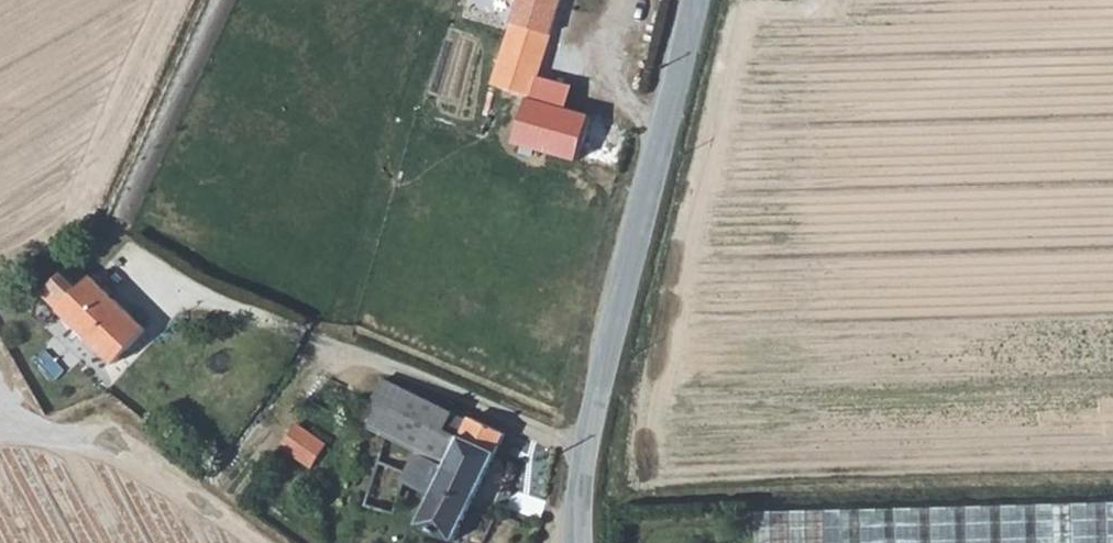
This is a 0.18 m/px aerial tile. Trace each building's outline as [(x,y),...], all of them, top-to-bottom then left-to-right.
[(558,0),(516,0),(491,86),(528,97),(558,0)] [(526,105),(515,148),(578,164),(581,151),(595,154),(603,124),(526,105)] [(47,298),(118,367),(150,335),(96,282),(84,294),(67,278),(47,298)] [(369,406),(325,385),(308,407),(369,438),(442,475),(463,430),(432,414),(419,442),(360,432),(369,406)] [(419,442),(432,414),(378,386),(369,406),(360,432),(419,442)] [(498,435),(469,420),(463,430),(442,475),(434,494),(464,509),(498,435)] [(307,468),(324,445),(300,427),(282,449),(307,468)] [(434,494),(442,475),(369,438),(349,502),(394,515),(401,499),(411,504),(417,491),(431,498),(418,525),(450,539),(464,509),(434,494)] [(748,514),(749,542),(1112,542),(1112,503),(748,514)] [(392,534),(389,542),(416,542),(392,534)]
